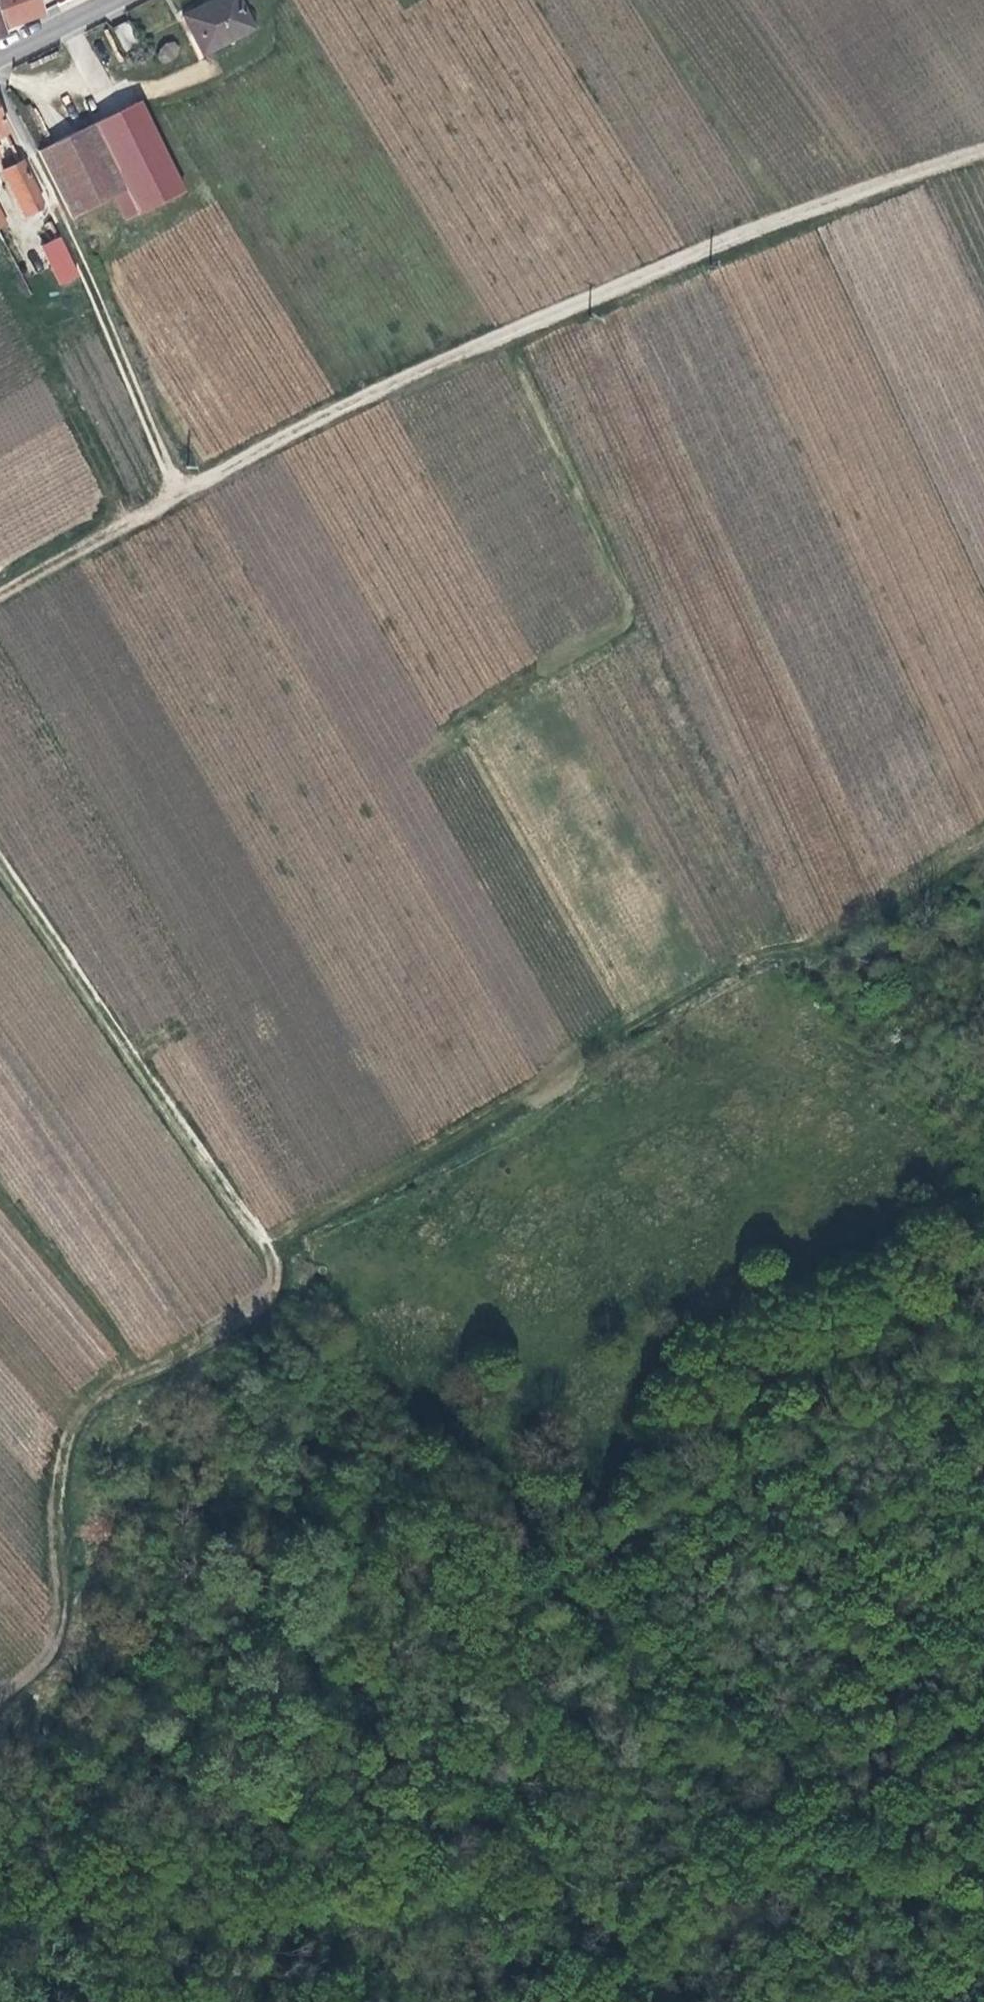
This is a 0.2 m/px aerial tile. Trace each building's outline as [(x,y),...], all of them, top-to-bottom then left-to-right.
[(21,19),(23,22),(41,14),(36,0),(0,0),(0,28),(21,19)] [(184,21),(203,59),(252,34),(235,0),(226,0),(184,21)] [(127,24),(121,27),(134,53),(140,50),(127,24)] [(134,53),(121,27),(115,30),(128,56),(134,53)] [(90,128),(114,174),(158,150),(133,104),(90,128)] [(39,156),(71,222),(124,193),(114,174),(90,128),(39,156)] [(124,193),(136,216),(180,191),(158,150),(114,174),(124,193)] [(36,211),(40,203),(20,162),(3,172),(25,216),(36,211)] [(58,283),(74,275),(56,238),(40,246),(58,283)]
